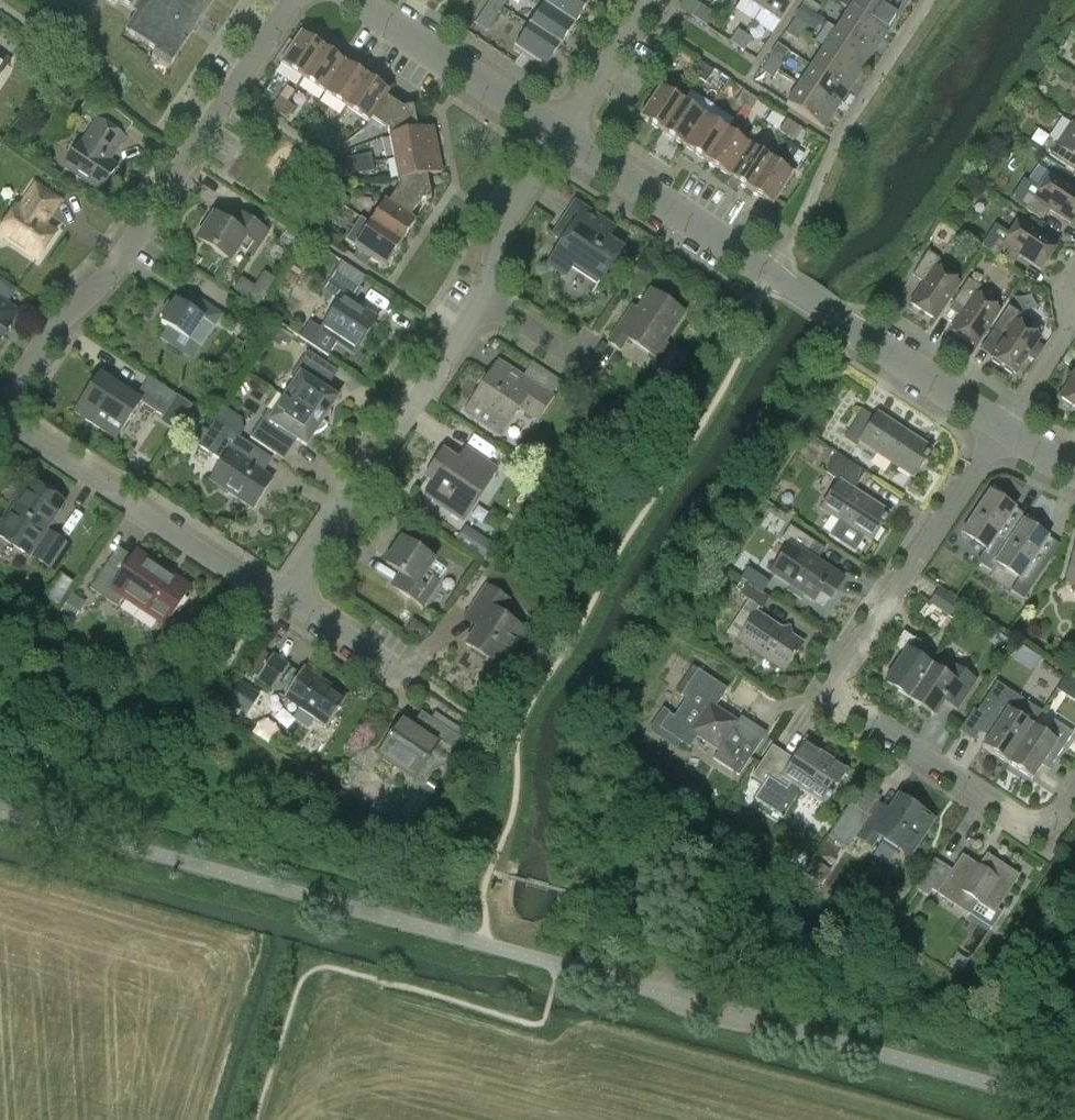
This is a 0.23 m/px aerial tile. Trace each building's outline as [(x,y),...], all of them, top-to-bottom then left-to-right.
[(136,15),(125,32),(155,52),(151,59),(168,70),(215,0),(114,0),(136,15)] [(463,9),(471,0),(454,0),(463,9)] [(489,0),(474,23),(486,31),(502,8),(489,0)] [(502,8),(507,1),(505,0),(490,0),(489,0),(502,8)] [(583,0),(546,0),(543,4),(573,24),(588,3),(583,0)] [(699,21),(707,9),(700,5),(694,0),(684,0),(679,7),(692,16),(699,21)] [(760,9),(766,0),(746,0),(760,9)] [(760,9),(779,22),(794,0),(766,0),(760,9)] [(840,4),(848,10),(886,35),(898,16),(874,0),(843,0),(840,4)] [(908,0),(874,0),(898,16),(908,0)] [(573,24),(543,4),(528,26),(558,46),(573,24)] [(715,14),(707,9),(699,21),(707,26),(715,14)] [(873,53),(886,35),(848,10),(836,28),(873,53)] [(790,26),(802,33),(807,26),(795,18),(790,26)] [(558,46),(528,26),(513,49),(543,69),(558,46)] [(790,26),(786,33),(798,41),(802,33),(790,26)] [(861,72),(873,53),(836,28),(823,47),(861,72)] [(736,45),(744,34),(737,29),(730,41),(736,45)] [(302,79),(323,48),(299,33),(279,63),(302,79)] [(752,39),(744,34),(736,45),(744,51),(752,39)] [(849,90),(861,72),(823,47),(811,65),(849,90)] [(344,62),(323,48),(302,79),(324,93),(344,62)] [(9,61),(0,55),(0,74),(9,61)] [(782,63),(770,56),(766,62),(778,70),(782,63)] [(706,66),(699,61),(691,73),(698,78),(706,66)] [(344,62),(324,93),(346,108),(366,77),(344,62)] [(778,70),(766,62),(761,70),(773,78),(778,70)] [(799,84),(836,109),(849,90),(811,65),(799,84)] [(706,66),(698,78),(705,83),(714,71),(706,66)] [(389,92),(366,77),(346,108),(369,122),(371,119),(370,118),(384,97),(385,98),(389,92)] [(799,84),(786,103),(824,128),(836,109),(799,84)] [(279,97),(271,109),(279,114),(287,102),(294,91),(287,86),(279,97)] [(640,116),(662,131),(682,101),(660,86),(640,116)] [(749,94),(743,90),(735,102),(741,106),(749,94)] [(80,142),(63,167),(100,192),(117,166),(109,161),(124,138),(105,125),(115,110),(91,94),(81,109),(96,120),(81,142),(80,142)] [(749,94),(741,106),(750,112),(757,100),(749,94)] [(387,129),(388,137),(416,132),(416,130),(412,107),(402,109),(385,98),(384,97),(370,118),(371,119),(387,129)] [(705,115),(682,101),(662,131),(685,146),(705,115)] [(294,107),(287,102),(279,114),(286,119),(294,107)] [(706,160),(726,129),(705,115),(685,146),(706,160)] [(794,124),(787,119),(779,132),(786,136),(794,124)] [(1071,122),(1049,155),(1073,171),(1074,168),(1074,124),(1071,122)] [(794,124),(786,136),(793,141),(801,129),(794,124)] [(322,143),(330,131),(323,127),(315,138),(322,143)] [(433,127),(416,130),(416,132),(388,137),(392,158),(437,150),(433,127)] [(749,145),(726,129),(706,160),(728,175),(749,145)] [(338,136),(330,131),(322,143),(330,148),(338,136)] [(797,150),(787,143),(779,154),(789,161),(797,150)] [(750,189),(770,159),(749,145),(728,175),(750,189)] [(437,150),(392,158),(397,181),(425,175),(425,176),(426,176),(442,173),(437,150)] [(357,165),(372,162),(371,154),(356,157),(357,165)] [(356,157),(337,161),(338,169),(357,165),(356,157)] [(792,174),(770,159),(750,189),(772,204),(792,174)] [(357,165),(359,174),(374,171),(372,162),(357,165)] [(357,165),(338,169),(340,178),(359,174),(357,165)] [(1011,201),(1019,206),(1042,221),(1050,210),(1070,224),(1074,217),(1074,190),(1050,174),(1050,175),(1039,192),(1027,184),(1023,181),(1011,201)] [(430,199),(426,176),(425,176),(425,175),(397,181),(397,182),(398,182),(399,186),(388,202),(387,201),(387,204),(409,218),(410,217),(421,201),(430,199)] [(35,186),(19,209),(15,207),(0,230),(0,235),(37,260),(55,233),(43,225),(58,202),(35,186)] [(330,197),(342,205),(347,198),(335,190),(330,197)] [(342,205),(330,197),(326,204),(338,212),(342,205)] [(415,220),(410,217),(409,218),(387,204),(387,201),(384,199),(369,223),(400,243),(415,220)] [(562,240),(547,263),(562,274),(571,261),(601,281),(622,249),(607,239),(614,230),(574,203),(553,234),(562,240)] [(212,216),(197,240),(228,261),(237,247),(251,255),(266,232),(235,212),(226,225),(212,216)] [(361,218),(346,240),(359,248),(353,258),(367,266),(373,257),(385,266),(400,243),(369,223),(361,218)] [(986,240),(981,247),(989,252),(1012,267),(1019,256),(1040,270),(1057,244),(1020,220),(1010,235),(995,226),(986,240)] [(923,284),(909,304),(935,321),(959,284),(935,268),(940,261),(928,253),(912,276),(923,284)] [(339,302),(321,329),(310,321),(300,337),(328,356),(336,345),(352,355),(376,318),(353,303),(361,290),(333,272),(321,290),(339,302)] [(15,315),(14,315),(13,310),(14,309),(6,304),(16,290),(0,279),(0,337),(15,315)] [(963,310),(950,331),(975,348),(1000,311),(975,295),(980,288),(968,280),(952,303),(963,310)] [(630,307),(607,341),(619,348),(626,338),(654,357),(683,313),(649,291),(636,311),(630,307)] [(159,338),(180,352),(202,319),(213,327),(221,315),(198,299),(190,310),(175,300),(171,306),(167,304),(159,317),(162,319),(159,324),(166,328),(159,338)] [(1004,337),(990,358),(993,359),(991,362),(999,367),(1001,365),(1005,367),(1003,369),(1011,375),(1013,373),(1016,375),(1027,358),(1034,362),(1044,348),(1037,343),(1040,338),(1038,337),(1043,329),(1032,322),(1008,306),(993,330),(1004,337)] [(279,326),(273,336),(282,342),(287,345),(293,336),(279,326)] [(330,412),(330,410),(337,398),(320,387),(326,379),(311,370),(318,359),(307,351),(290,378),(296,382),(285,398),(327,426),(328,425),(330,422),(330,420),(330,418),(330,417),(330,415),(330,413),(330,412)] [(1074,357),(1068,353),(1062,362),(1068,366),(1074,357)] [(140,402),(162,417),(176,396),(148,377),(135,397),(99,373),(74,412),(115,439),(140,402)] [(1058,397),(1074,408),(1074,373),(1058,397)] [(472,400),(463,414),(498,437),(507,423),(518,407),(536,419),(551,396),(522,377),(520,375),(511,388),(489,374),(472,400)] [(829,397),(836,386),(819,375),(812,386),(829,397)] [(327,426),(285,398),(274,414),(268,411),(250,438),(275,455),(288,434),(306,446),(313,434),(315,434),(318,433),(321,432),(323,431),(325,429),(327,426)] [(219,412),(213,420),(215,421),(240,438),(244,431),(242,419),(222,406),(219,412)] [(862,410),(843,438),(855,446),(858,442),(913,478),(931,449),(876,413),(873,417),(862,410)] [(240,438),(214,421),(198,446),(224,464),(212,481),(249,506),(267,478),(243,462),(253,447),(240,438)] [(434,484),(426,496),(462,519),(494,470),(471,455),(463,466),(442,452),(425,478),(434,484)] [(820,508),(838,521),(829,535),(855,553),(865,538),(870,542),(889,513),(853,489),(864,473),(837,455),(825,472),(838,481),(820,508)] [(0,530),(0,539),(27,557),(34,546),(63,502),(32,482),(12,511),(3,526),(0,530)] [(995,563),(1011,537),(1000,530),(1014,508),(989,491),(961,533),(985,549),(976,562),(990,571),(995,563)] [(1011,537),(995,563),(1017,578),(1009,591),(1023,599),(1043,568),(1032,560),(1047,537),(1022,520),(1011,537)] [(790,544),(771,573),(813,601),(821,588),(832,596),(843,579),(807,555),(816,542),(790,525),(781,538),(790,544)] [(49,532),(33,556),(48,566),(64,542),(49,532)] [(483,561),(493,546),(478,537),(468,552),(483,561)] [(400,539),(384,563),(400,574),(391,587),(420,606),(435,583),(445,568),(432,560),(400,539)] [(1064,585),(1074,588),(1074,546),(1064,585)] [(117,606),(123,597),(165,625),(190,587),(136,550),(121,572),(107,562),(89,588),(117,606)] [(748,583),(770,598),(776,589),(753,574),(751,577),(745,572),(740,580),(747,584),(748,583)] [(61,575),(47,598),(59,605),(73,583),(61,575)] [(748,583),(747,584),(740,595),(762,610),(770,598),(748,583)] [(481,622),(466,644),(500,667),(525,630),(494,610),(503,597),(486,586),(468,614),(481,622)] [(928,603),(959,624),(969,609),(938,589),(928,603)] [(71,624),(84,604),(72,595),(58,616),(71,624)] [(755,612),(736,640),(784,671),(802,643),(755,612)] [(966,625),(972,629),(979,628),(983,622),(973,615),(966,625)] [(420,644),(428,632),(411,621),(403,634),(420,644)] [(905,653),(885,682),(910,698),(930,667),(915,658),(923,646),(913,640),(904,633),(895,646),(905,653)] [(1012,655),(1020,660),(1028,648),(1020,643),(1012,655)] [(255,679),(272,691),(289,665),(274,655),(255,679)] [(943,676),(930,667),(910,698),(933,713),(942,699),(955,708),(974,680),(951,665),(943,676)] [(302,668),(283,697),(327,726),(346,697),(302,668)] [(668,713),(658,728),(681,743),(688,732),(716,750),(711,758),(737,775),(754,749),(744,742),(755,726),(740,716),(737,720),(715,705),(726,688),(697,669),(680,695),(685,698),(673,716),(668,713)] [(1055,688),(1074,702),(1074,680),(1065,673),(1055,688)] [(226,701),(227,701),(246,715),(260,695),(240,682),(226,701)] [(1031,725),(1033,726),(1042,712),(997,682),(977,711),(973,709),(959,731),(973,740),(983,726),(991,732),(982,746),(1007,762),(1031,725)] [(402,716),(377,754),(414,779),(439,741),(452,749),(460,737),(430,717),(422,729),(402,716)] [(1031,725),(1007,762),(1031,778),(1040,764),(1047,769),(1072,732),(1054,720),(1044,734),(1033,726),(1031,725)] [(772,745),(751,777),(763,785),(754,799),(783,819),(801,791),(824,806),(848,769),(804,740),(792,758),(772,745)] [(430,781),(425,790),(433,795),(438,787),(430,781)] [(847,849),(855,836),(871,846),(878,835),(909,856),(933,819),(898,796),(885,817),(872,808),(867,816),(850,804),(828,837),(847,849)] [(934,859),(914,889),(927,897),(932,889),(937,893),(969,914),(979,898),(995,909),(1017,876),(987,856),(979,867),(962,856),(952,871),(947,867),(934,859)] [(830,873),(817,865),(809,877),(823,886),(830,873)] [(907,928),(897,922),(891,932),(901,939),(907,928)]
